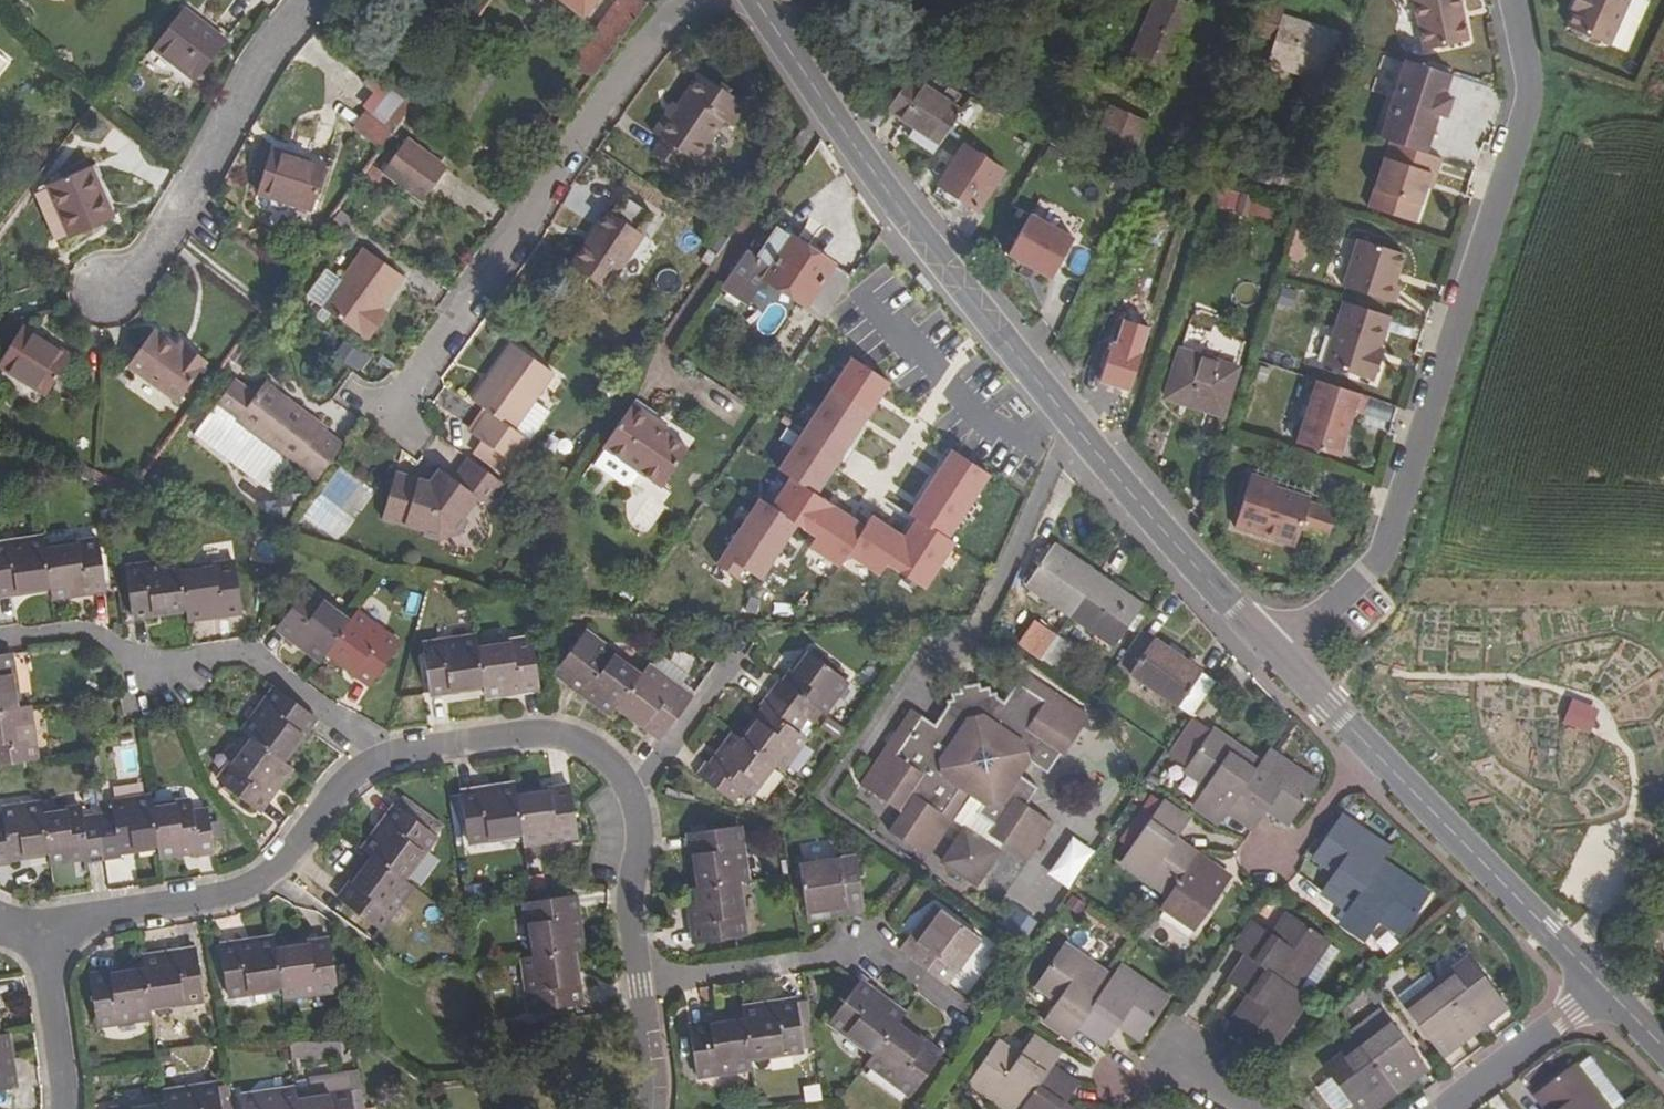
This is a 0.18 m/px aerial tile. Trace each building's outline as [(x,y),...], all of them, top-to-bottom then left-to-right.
[(595,0),(564,0),(584,15),(595,0)] [(592,78),(645,6),(637,0),(618,0),(572,62),(592,78)] [(1181,41),(1196,9),(1176,0),(1156,0),(1146,24),(1181,41)] [(1408,3),(1414,1),(1425,52),(1468,43),(1459,0),(1408,0),(1408,3)] [(1572,10),(1576,12),(1568,29),(1612,48),(1633,0),(1577,0),(1572,10)] [(226,43),(184,9),(154,49),(197,81),(226,43)] [(1323,82),(1338,35),(1286,19),(1271,65),(1323,82)] [(1167,71),(1181,41),(1146,24),(1132,55),(1167,71)] [(9,62),(0,56),(0,74),(9,62)] [(1450,76),(1404,62),(1379,140),(1424,155),(1437,116),(1445,118),(1451,100),(1443,98),(1450,76)] [(661,142),(682,157),(692,163),(720,124),(729,129),(744,106),(700,77),(672,118),(666,116),(652,137),(661,142)] [(944,140),(962,111),(911,78),(895,103),(883,96),(866,122),(877,129),(888,113),(914,130),(909,139),(934,155),(944,140)] [(962,111),(944,140),(958,148),(972,126),(986,134),(998,114),(970,98),(962,111)] [(406,116),(408,113),(399,106),(387,123),(395,130),(406,116)] [(1111,109),(1097,139),(1132,154),(1145,124),(1111,109)] [(391,136),(363,115),(353,129),(381,151),(391,136)] [(448,171),(409,140),(383,173),(422,204),(448,171)] [(671,170),(682,157),(661,142),(652,156),(671,170)] [(1436,177),(1441,160),(1424,155),(1389,144),(1368,210),(1414,225),(1430,176),(1436,177)] [(1003,173),(964,147),(939,185),(978,211),(1003,173)] [(326,167),(271,149),(258,195),(312,212),(326,167)] [(1289,173),(1258,163),(1252,180),(1283,190),(1289,173)] [(114,220),(92,167),(47,186),(69,239),(114,220)] [(1436,177),(1430,176),(1426,190),(1431,191),(1436,177)] [(1234,212),(1238,193),(1221,190),(1218,209),(1234,212)] [(642,236),(606,212),(596,226),(599,229),(573,267),(604,291),(642,236)] [(1032,214),(1008,258),(1036,271),(1036,272),(1052,280),(1077,234),(1032,214)] [(853,278),(777,228),(757,257),(746,250),(721,287),(748,306),(765,280),(795,300),(814,314),(825,321),(853,278)] [(1286,258),(1302,261),(1308,235),(1292,231),(1286,258)] [(1404,256),(1357,241),(1341,288),(1394,305),(1399,288),(1394,286),(1404,256)] [(371,317),(377,308),(399,278),(365,253),(322,309),(369,343),(382,325),(371,317)] [(1296,295),(1283,290),(1278,305),(1291,309),(1296,295)] [(814,314),(795,300),(791,306),(811,319),(814,314)] [(1390,319),(1343,303),(1323,366),(1374,383),(1381,361),(1376,360),(1390,319)] [(371,317),(382,325),(389,316),(377,308),(371,317)] [(24,326),(0,366),(0,367),(46,397),(71,356),(24,326)] [(155,331),(129,366),(177,402),(207,362),(181,343),(177,348),(155,331)] [(514,432),(553,375),(513,346),(474,402),(487,412),(472,435),(512,465),(528,443),(514,432)] [(1238,368),(1180,351),(1165,399),(1222,416),(1238,368)] [(832,569),(840,557),(877,580),(883,570),(922,594),(953,546),(945,541),(987,475),(952,453),(900,535),(867,515),(862,522),(817,494),(888,381),(852,359),(780,472),(787,477),(768,508),(757,501),(721,559),(757,582),(789,530),(808,542),(802,551),(832,569)] [(1267,372),(1258,369),(1254,379),(1264,382),(1267,372)] [(1366,398),(1315,382),(1295,445),(1338,459),(1352,414),(1360,416),(1366,398)] [(340,449),(317,432),(318,428),(261,386),(234,424),(315,484),(340,449)] [(657,419),(634,405),(607,448),(645,472),(667,486),(691,448),(667,432),(654,423),(657,419)] [(671,428),(657,419),(654,423),(667,432),(671,428)] [(645,472),(607,448),(596,465),(628,486),(637,484),(645,472)] [(463,521),(478,501),(490,507),(505,487),(468,459),(452,481),(440,471),(428,487),(396,477),(382,522),(422,533),(422,537),(439,542),(457,539),(467,523),(463,521)] [(342,467),(299,520),(332,547),(375,493),(342,467)] [(1275,484),(1250,475),(1234,528),(1295,547),(1309,500),(1273,489),(1275,484)] [(1334,513),(1308,505),(1300,531),(1326,539),(1334,513)] [(43,539),(0,545),(0,594),(50,587),(44,548),(43,539)] [(99,540),(44,548),(50,587),(52,597),(106,590),(99,540)] [(1069,614),(1099,576),(1054,545),(1046,554),(1042,551),(1033,563),(1037,567),(1025,584),(1069,614)] [(180,570),(179,562),(126,568),(132,616),(186,608),(180,570)] [(235,563),(180,570),(186,608),(187,619),(242,611),(235,563)] [(1142,606),(1099,576),(1069,614),(1115,645),(1128,627),(1137,613),(1142,606)] [(276,629),(320,661),(326,652),(350,620),(306,588),(276,629)] [(350,620),(326,652),(371,686),(401,646),(356,612),(350,620)] [(1137,613),(1128,627),(1133,631),(1143,617),(1137,613)] [(1011,619),(999,614),(993,629),(1004,634),(1011,619)] [(1037,662),(1055,637),(1044,629),(1026,655),(1037,662)] [(582,635),(562,664),(575,673),(568,683),(612,714),(617,707),(640,675),(582,635)] [(477,646),(476,637),(423,644),(430,693),(483,685),(477,646)] [(1066,645),(1055,637),(1037,662),(1049,670),(1066,645)] [(532,640),(477,646),(483,685),(485,695),(540,688),(532,640)] [(1177,706),(1183,697),(1199,671),(1152,640),(1129,675),(1177,706)] [(649,669),(646,667),(640,675),(617,707),(661,739),(691,699),(679,691),(694,670),(664,649),(649,669)] [(778,679),(769,691),(807,720),(817,707),(823,712),(845,681),(808,653),(785,684),(778,679)] [(9,654),(0,655),(0,711),(18,708),(9,654)] [(554,674),(568,683),(575,673),(562,664),(554,674)] [(1216,681),(1199,671),(1183,697),(1198,707),(1216,681)] [(1088,718),(1023,674),(1004,702),(997,698),(996,691),(989,692),(989,687),(978,688),(978,683),(959,687),(960,692),(952,693),(953,700),(947,701),(947,708),(935,726),(911,710),(861,786),(902,814),(890,833),(926,856),(951,818),(966,794),(983,805),(977,813),(996,825),(990,836),(1001,844),(1026,860),(1051,821),(1025,804),(1036,787),(1020,776),(1029,761),(1046,771),(1059,751),(1065,754),(1088,718)] [(281,760),(314,717),(274,688),(242,731),(251,737),(281,760)] [(807,720),(769,691),(759,705),(766,709),(743,741),(771,761),(781,768),(804,737),(798,733),(807,720)] [(0,711),(0,765),(35,760),(27,707),(18,708),(0,711)] [(1229,810),(1260,763),(1210,731),(1185,769),(1207,783),(1193,805),(1220,824),(1229,810)] [(743,741),(734,735),(711,766),(704,761),(695,774),(734,802),(743,790),(748,793),(771,761),(743,741)] [(281,760),(251,737),(218,782),(257,811),(290,766),(281,760)] [(1268,751),(1260,763),(1229,810),(1256,828),(1268,808),(1291,823),(1316,783),(1268,751)] [(515,796),(514,786),(460,794),(466,841),(521,832),(515,796)] [(570,788),(515,796),(521,832),(523,842),(578,834),(570,788)] [(966,794),(951,818),(964,826),(998,849),(1001,844),(990,836),(996,825),(977,813),(983,805),(966,794)] [(99,813),(106,861),(120,859),(119,852),(159,846),(153,808),(151,796),(112,802),(112,811),(99,813)] [(42,803),(4,809),(5,818),(0,818),(0,866),(10,865),(9,857),(49,852),(43,812),(42,803)] [(159,846),(160,855),(197,850),(197,858),(215,855),(208,807),(192,810),(191,803),(153,808),(159,846)] [(1122,861),(1169,893),(1195,854),(1176,842),(1189,821),(1161,803),(1122,861)] [(106,861),(99,813),(81,815),(80,807),(43,812),(49,852),(50,861),(87,856),(88,863),(106,861)] [(397,807),(364,851),(371,856),(403,879),(435,834),(397,807)] [(1387,850),(1339,816),(1313,855),(1335,870),(1322,891),(1349,909),(1379,863),(1387,850)] [(1053,825),(1030,860),(1047,871),(1070,836),(1053,825)] [(739,826),(691,833),(699,887),(736,882),(747,881),(739,826)] [(975,884),(998,849),(964,826),(941,861),(975,884)] [(1066,836),(1047,878),(1072,890),(1091,848),(1066,836)] [(1195,854),(1169,893),(1162,904),(1197,927),(1230,878),(1195,854)] [(403,879),(371,856),(338,901),(378,930),(411,885),(403,879)] [(808,921),(864,913),(857,856),(799,864),(808,921)] [(1427,895),(1379,863),(1349,909),(1340,922),(1367,939),(1379,920),(1402,934),(1427,895)] [(699,887),(687,889),(695,943),(744,936),(736,882),(699,887)] [(525,903),(533,956),(572,949),(581,948),(574,895),(525,903)] [(981,937),(934,904),(900,951),(947,985),(981,937)] [(1236,947),(1248,956),(1295,988),(1325,941),(1326,940),(1290,913),(1274,935),(1254,921),(1236,947)] [(273,948),(272,938),(219,946),(226,994),(280,986),(273,948)] [(280,986),(281,996),(335,988),(328,941),(273,948),(280,986)] [(1295,988),(1306,996),(1337,949),(1325,941),(1295,988)] [(1071,1037),(1079,1026),(1112,979),(1062,945),(1036,983),(1059,999),(1045,1019),(1071,1037)] [(533,956),(523,957),(532,1012),(580,1005),(572,949),(533,956)] [(141,958),(142,967),(148,1006),(203,997),(196,950),(141,958)] [(1295,988),(1248,956),(1229,984),(1250,997),(1234,1020),(1273,1045),(1306,996),(1295,988)] [(1437,984),(1472,1030),(1505,1004),(1469,958),(1437,984)] [(1112,979),(1079,1026),(1106,1045),(1120,1024),(1142,1038),(1168,999),(1120,966),(1112,979)] [(148,1006),(142,967),(90,975),(96,1024),(150,1016),(148,1006)] [(1406,1008),(1437,984),(1429,974),(1397,998),(1406,1008)] [(829,1022),(874,1053),(896,1023),(903,1014),(858,982),(829,1022)] [(1440,1055),(1472,1030),(1437,984),(1406,1008),(1404,1009),(1440,1055)] [(744,1019),(749,1057),(804,1049),(796,1001),(742,1008),(744,1019)] [(749,1057),(744,1019),(690,1027),(697,1075),(751,1068),(749,1057)] [(1357,1045),(1392,1091),(1425,1067),(1389,1020),(1357,1045)] [(940,1054),(896,1023),(874,1053),(868,1061),(913,1093),(940,1054)] [(14,1089),(6,1034),(0,1035),(0,1091),(14,1089)] [(1050,1066),(1057,1055),(1032,1037),(1018,1057),(995,1042),(969,1080),(1012,1108),(1020,1108),(1050,1066)] [(1357,1045),(1325,1070),(1327,1071),(1348,1100),(1355,1108),(1368,1108),(1392,1091),(1357,1045)] [(1020,1108),(1066,1108),(1062,1106),(1077,1085),(1050,1066),(1020,1108)] [(1573,1066),(1536,1094),(1548,1108),(1607,1108),(1573,1066)] [(1638,1081),(1628,1070),(1607,1088),(1617,1100),(1638,1081)] [(1348,1100),(1327,1071),(1315,1081),(1336,1108),(1348,1100)] [(217,1085),(221,1108),(231,1108),(227,1084),(217,1085)] [(217,1085),(163,1093),(165,1103),(165,1108),(221,1108),(217,1085)] [(297,1099),(295,1088),(241,1097),(243,1108),(299,1108),(297,1099)] [(297,1099),(299,1108),(353,1108),(350,1092),(297,1099)]
